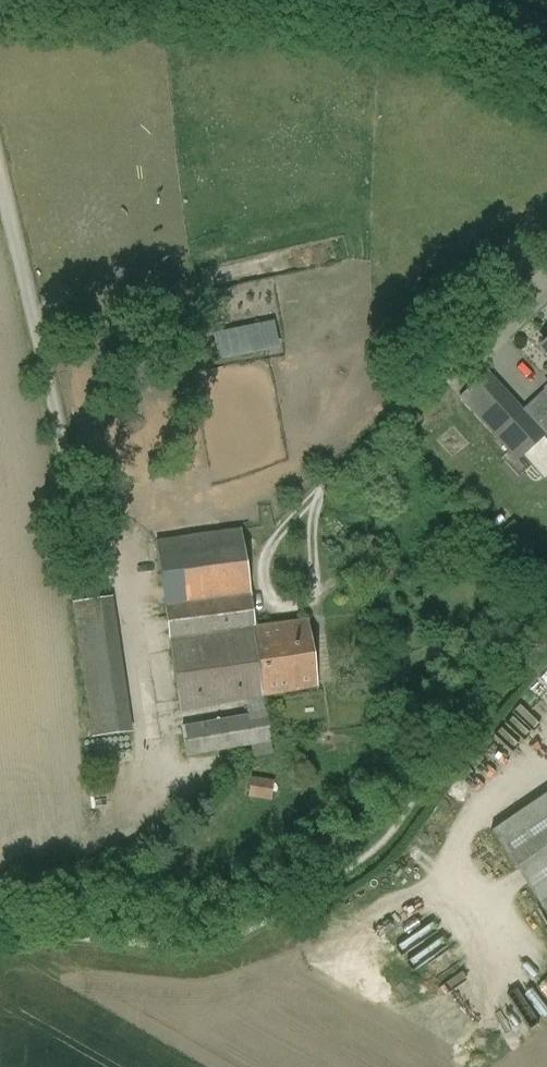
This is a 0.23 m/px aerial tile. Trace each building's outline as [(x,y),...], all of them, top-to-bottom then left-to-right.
[(273,323),(215,335),(220,357),(276,345),(273,323)] [(523,412),(522,411),(487,374),(462,397),(495,433),(502,427),(524,451),(542,434),(523,412)] [(523,412),(542,434),(542,435),(546,430),(546,390),(523,412)] [(241,531),(156,543),(170,640),(255,628),(241,531)] [(111,596),(100,597),(102,612),(77,615),(93,736),(130,731),(111,596)] [(100,597),(75,601),(77,615),(102,612),(100,597)] [(306,621),(255,628),(264,696),(315,687),(316,688),(317,687),(317,685),(308,622),(308,620),(306,621)] [(255,628),(170,640),(180,711),(246,699),(264,696),(255,628)] [(249,717),(182,728),(186,756),(270,741),(264,696),(246,699),(249,717)] [(274,781),(251,777),(248,794),(271,798),(274,781)] [(490,831),(546,913),(546,792),(490,831)] [(446,947),(429,921),(393,945),(410,971),(446,947)]
